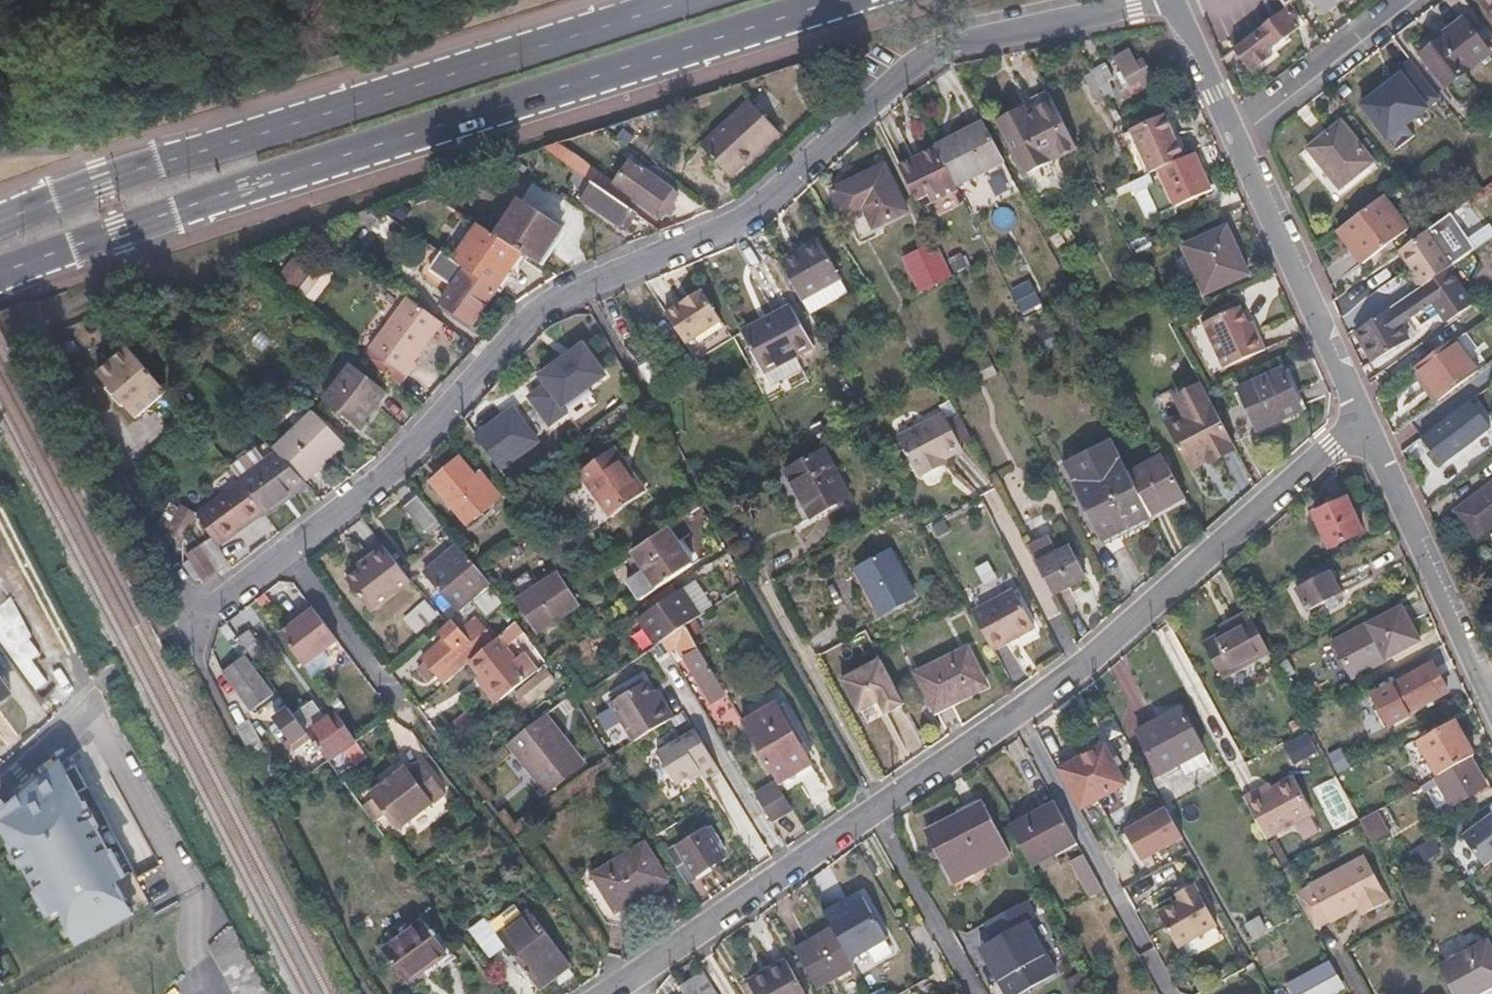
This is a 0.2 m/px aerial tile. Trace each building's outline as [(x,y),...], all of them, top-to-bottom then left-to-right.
[(1286,10),(1298,0),(1279,0),(1286,10)] [(1326,17),(1347,0),(1313,0),(1326,17)] [(1483,6),(1491,18),(1491,0),(1483,6)] [(1286,10),(1235,50),(1252,72),(1272,56),(1269,52),(1300,27),(1286,10)] [(1418,55),(1444,89),(1489,55),(1463,21),(1418,55)] [(1135,64),(1130,53),(1115,60),(1121,73),(1116,75),(1124,90),(1139,83),(1143,90),(1154,85),(1142,61),(1135,64)] [(1405,73),(1363,99),(1396,150),(1414,139),(1409,130),(1431,113),(1405,73)] [(1097,89),(1104,103),(1115,98),(1109,84),(1097,89)] [(750,150),(753,153),(777,129),(747,97),(697,144),(725,175),(750,150)] [(1026,175),(1075,149),(1051,101),(1024,115),(1022,111),(999,123),(1026,175)] [(1151,175),(1185,159),(1165,119),(1133,133),(1151,175)] [(935,148),(936,149),(952,182),(956,189),(1003,164),(982,124),(935,148)] [(1343,124),(1309,149),(1340,190),(1374,165),(1343,124)] [(915,201),(952,182),(936,149),(900,168),(915,201)] [(1185,159),(1151,175),(1167,212),(1212,192),(1195,154),(1185,159)] [(578,172),(612,197),(619,188),(574,156),(568,165),(578,172)] [(831,191),(843,218),(862,209),(872,229),(907,213),(885,165),(831,191)] [(647,171),(629,197),(661,219),(679,194),(647,171)] [(626,230),(637,214),(612,197),(578,172),(571,181),(589,194),(585,200),(626,230)] [(1384,197),(1338,233),(1362,265),(1408,230),(1384,197)] [(523,254),(539,264),(562,230),(520,201),(497,236),(523,254)] [(456,262),(497,290),(523,254),(497,236),(480,226),(456,262)] [(1181,248),(1203,298),(1247,277),(1225,229),(1181,248)] [(1453,266),(1428,230),(1399,251),(1424,287),(1427,285),(1443,273),(1453,266)] [(780,264),(801,301),(841,280),(820,242),(780,264)] [(917,293),(951,277),(936,244),(902,260),(917,293)] [(473,324),(497,290),(456,262),(438,250),(421,274),(450,295),(443,304),(473,324)] [(1439,308),(1447,303),(1458,295),(1443,273),(1427,285),(1424,287),(1399,304),(1357,333),(1378,363),(1411,340),(1401,327),(1419,314),(1422,317),(1437,306),(1439,308)] [(1030,280),(1010,290),(1020,313),(1041,303),(1030,280)] [(667,314),(686,344),(722,322),(704,292),(667,314)] [(1458,318),(1468,310),(1458,295),(1447,303),(1458,318)] [(444,323),(409,298),(371,349),(408,376),(417,363),(415,362),(444,323)] [(1263,352),(1256,337),(1252,339),(1246,327),(1238,309),(1201,326),(1221,371),(1263,352)] [(746,340),(766,375),(813,350),(792,310),(774,320),(777,324),(746,340)] [(1252,339),(1256,337),(1251,325),(1246,327),(1252,339)] [(1471,376),(1477,371),(1455,340),(1415,368),(1438,400),(1471,376)] [(550,427),(555,424),(553,422),(539,401),(579,371),(591,387),(605,377),(581,344),(537,376),(544,385),(527,397),(550,427)] [(167,392),(130,348),(98,375),(109,388),(107,390),(122,408),(124,406),(136,419),(167,392)] [(1471,376),(1480,389),(1491,381),(1491,360),(1477,371),(1471,376)] [(325,400),(358,426),(386,391),(354,365),(325,400)] [(567,444),(578,436),(575,431),(601,412),(595,404),(600,400),(591,387),(579,371),(539,401),(553,422),(555,424),(564,437),(562,438),(567,444)] [(1239,391),(1258,434),(1301,414),(1282,372),(1239,391)] [(1190,470),(1232,447),(1198,384),(1171,398),(1181,418),(1166,425),(1190,470)] [(1423,437),(1443,464),(1489,429),(1469,402),(1423,437)] [(477,435),(500,469),(537,441),(514,407),(477,435)] [(960,446),(957,441),(944,416),(941,409),(895,433),(914,470),(916,469),(918,472),(937,462),(935,458),(943,455),(960,446)] [(955,411),(944,416),(957,441),(967,435),(955,411)] [(278,452),(305,482),(344,444),(313,412),(274,448),(278,452)] [(556,442),(562,438),(564,437),(555,424),(548,429),(556,442)] [(1100,543),(1149,519),(1127,476),(1122,464),(1110,441),(1063,464),(1074,488),(1100,543)] [(622,470),(627,467),(614,448),(609,452),(622,470)] [(308,486),(305,482),(278,452),(267,460),(259,449),(231,468),(242,481),(265,514),(266,515),(308,486)] [(824,451),(785,471),(810,518),(848,499),(824,451)] [(622,470),(609,452),(579,473),(611,518),(646,494),(627,467),(622,470)] [(1149,519),(1184,502),(1161,459),(1127,476),(1149,519)] [(495,500),(475,477),(460,460),(432,484),(467,524),(495,500)] [(475,477),(495,500),(502,494),(482,471),(475,477)] [(201,510),(224,543),(265,514),(242,481),(201,510)] [(1456,511),(1478,538),(1483,534),(1491,527),(1491,483),(1456,511)] [(427,530),(439,521),(420,498),(409,506),(427,530)] [(1315,515),(1331,547),(1363,531),(1348,499),(1315,515)] [(170,535),(183,541),(195,514),(181,508),(170,535)] [(196,513),(214,541),(218,547),(224,543),(201,510),(196,513)] [(640,601),(693,565),(668,529),(631,554),(643,572),(628,582),(640,601)] [(491,584),(480,570),(450,534),(433,549),(443,560),(428,573),(461,611),(489,587),(491,584)] [(1027,549),(1052,599),(1085,582),(1068,549),(1056,555),(1048,538),(1027,549)] [(217,571),(229,563),(218,547),(214,541),(203,548),(217,571)] [(198,545),(184,554),(200,580),(214,571),(198,545)] [(371,612),(412,582),(385,547),(370,558),(374,563),(363,571),(349,581),(371,612)] [(890,553),(855,572),(880,618),(915,600),(890,553)] [(359,566),(363,571),(374,563),(370,558),(359,566)] [(1324,565),(1295,580),(1310,609),(1339,594),(1324,565)] [(519,601),(539,632),(579,607),(558,576),(519,601)] [(969,612),(990,650),(1031,629),(1011,590),(969,612)] [(662,641),(683,627),(700,616),(684,591),(639,621),(655,646),(656,645),(662,641)] [(36,692),(46,683),(32,660),(40,655),(28,640),(31,637),(11,595),(0,603),(0,643),(36,692)] [(429,599),(441,612),(444,609),(433,596),(429,599)] [(441,612),(429,599),(406,620),(417,632),(441,612)] [(463,614),(471,623),(489,607),(482,599),(463,614)] [(312,605),(302,613),(329,650),(330,650),(340,642),(312,605)] [(1333,644),(1352,678),(1421,640),(1403,606),(1333,644)] [(305,667),(330,650),(329,650),(302,613),(299,615),(303,621),(294,628),(284,636),(305,667)] [(1226,676),(1271,652),(1250,614),(1236,621),(1239,626),(1228,632),(1208,642),(1226,676)] [(289,622),(294,628),(303,621),(299,615),(289,622)] [(439,629),(445,636),(451,644),(462,635),(449,621),(439,629)] [(1225,627),(1228,632),(1239,626),(1236,621),(1225,627)] [(444,684),(469,662),(492,641),(475,622),(462,635),(451,644),(424,666),(418,671),(428,682),(436,675),(444,684)] [(509,626),(492,641),(469,662),(498,703),(534,673),(520,654),(508,663),(497,648),(515,635),(509,626)] [(725,695),(683,627),(662,641),(670,654),(680,648),(712,703),(725,695)] [(238,639),(255,661),(266,653),(249,630),(238,639)] [(418,659),(424,666),(451,644),(445,636),(418,659)] [(670,654),(662,641),(656,645),(655,646),(650,650),(657,661),(670,654)] [(914,676),(934,715),(988,689),(968,649),(914,676)] [(245,656),(222,673),(252,711),(274,694),(245,656)] [(525,709),(562,678),(551,662),(550,660),(540,668),(538,669),(543,675),(515,698),(525,709)] [(887,717),(906,707),(882,662),(842,683),(860,716),(880,705),(887,717)] [(1373,695),(1387,724),(1448,693),(1433,664),(1373,695)] [(3,715),(17,701),(0,676),(0,716),(3,715)] [(639,741),(678,717),(669,702),(664,706),(658,694),(651,683),(616,703),(639,741)] [(664,706),(669,702),(663,692),(658,694),(664,706)] [(312,701),(294,714),(304,729),(308,733),(329,762),(356,743),(336,712),(326,720),(312,701)] [(776,779),(779,784),(810,766),(775,706),(742,724),(776,779)] [(289,740),(304,729),(294,714),(289,708),(279,715),(277,724),(289,740)] [(1182,709),(1138,732),(1161,775),(1205,752),(1182,709)] [(536,767),(552,789),(584,765),(546,713),(508,743),(529,772),(536,767)] [(1418,744),(1437,777),(1470,758),(1474,756),(1454,723),(1418,744)] [(292,744),(308,733),(304,729),(289,740),(292,744)] [(708,779),(722,771),(698,732),(661,754),(679,784),(691,777),(703,770),(706,775),(708,779)] [(1317,752),(1306,733),(1283,745),(1293,765),(1317,752)] [(1105,746),(1061,770),(1082,810),(1126,786),(1105,746)] [(1437,777),(1435,778),(1452,807),(1487,786),(1470,758),(1437,777)] [(447,795),(422,762),(410,772),(407,768),(395,778),(394,776),(383,785),(383,786),(371,796),(399,831),(447,795)] [(545,794),(552,789),(536,767),(529,772),(545,794)] [(703,770),(691,777),(694,782),(706,775),(703,770)] [(63,772),(0,829),(0,833),(65,946),(74,940),(84,958),(143,926),(126,897),(133,891),(118,866),(122,862),(100,815),(93,817),(63,772)] [(1335,777),(1314,787),(1332,825),(1353,816),(1335,777)] [(776,779),(767,785),(784,814),(794,809),(779,784),(776,779)] [(1294,823),(1309,815),(1311,813),(1293,780),(1262,797),(1258,791),(1246,797),(1267,837),(1294,823)] [(767,785),(754,792),(772,822),(784,814),(767,785)] [(926,833),(953,885),(1010,855),(983,803),(926,833)] [(1056,804),(1011,828),(1032,866),(1076,842),(1056,804)] [(1165,807),(1123,830),(1139,861),(1182,836),(1165,807)] [(1362,823),(1373,845),(1391,834),(1377,811),(1366,818),(1361,821),(1362,823)] [(1491,861),(1491,814),(1462,836),(1485,866),(1491,861)] [(1309,815),(1294,823),(1304,841),(1319,833),(1309,815)] [(668,854),(685,883),(726,858),(709,829),(668,854)] [(595,876),(617,912),(669,881),(647,845),(595,876)] [(1091,896),(1102,889),(1084,856),(1084,855),(1071,862),(1091,896)] [(1368,911),(1373,919),(1394,908),(1368,863),(1315,894),(1320,903),(1331,921),(1336,930),(1362,915),(1368,911)] [(1195,883),(1177,893),(1180,900),(1159,912),(1178,947),(1218,925),(1195,883)] [(822,912),(832,928),(851,960),(885,941),(859,896),(841,906),(840,902),(822,912)] [(1008,993),(1014,993),(1056,972),(1028,919),(1037,915),(1029,899),(988,920),(996,937),(982,944),(1008,993)] [(1317,929),(1331,921),(1320,903),(1307,910),(1317,929)] [(531,914),(523,919),(512,905),(489,924),(486,920),(471,932),(490,956),(505,944),(539,989),(570,965),(536,921),(531,914)] [(1366,923),(1373,919),(1368,911),(1362,915),(1366,923)] [(1245,925),(1251,938),(1266,930),(1259,918),(1245,925)] [(383,950),(406,983),(447,955),(424,922),(383,950)] [(231,927),(209,946),(235,993),(267,993),(231,927)] [(816,989),(855,967),(851,960),(832,928),(794,950),(816,989)] [(1454,993),(1476,993),(1491,986),(1491,947),(1489,941),(1440,968),(1454,993)] [(684,993),(718,993),(695,958),(672,974),(684,993)] [(756,993),(805,993),(787,961),(749,982),(756,993)] [(1294,993),(1328,993),(1342,986),(1331,964),(1290,987),(1294,993)] [(1067,980),(1075,993),(1085,993),(1092,990),(1082,972),(1067,980)]
